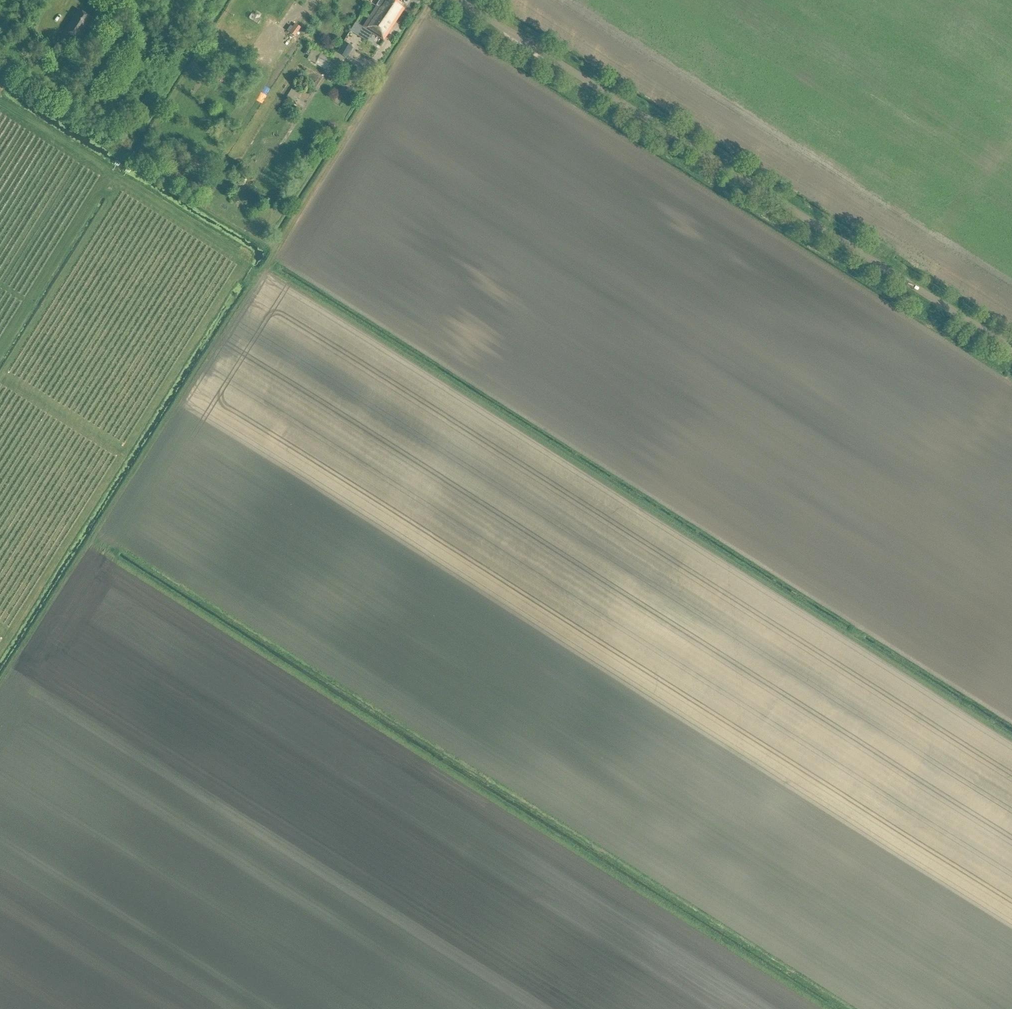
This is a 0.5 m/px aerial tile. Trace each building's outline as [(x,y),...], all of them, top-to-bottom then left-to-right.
[(394,25),(404,9),(398,6),(402,0),(381,0),(370,18),(376,22),(375,24),(378,25),(382,18),(394,25)] [(79,41),(92,20),(78,10),(64,32),(79,41)] [(383,41),(394,25),(382,18),(378,25),(375,24),(376,22),(370,18),(363,28),(357,24),(351,33),(366,42),(371,34),(383,41)] [(291,30),(298,35),(304,25),(297,21),(291,30)] [(346,60),(352,49),(342,44),(336,55),(346,60)] [(313,50),(308,60),(315,64),(325,69),(330,59),(313,50)] [(294,87),(290,96),(299,100),(303,91),(294,87)]
